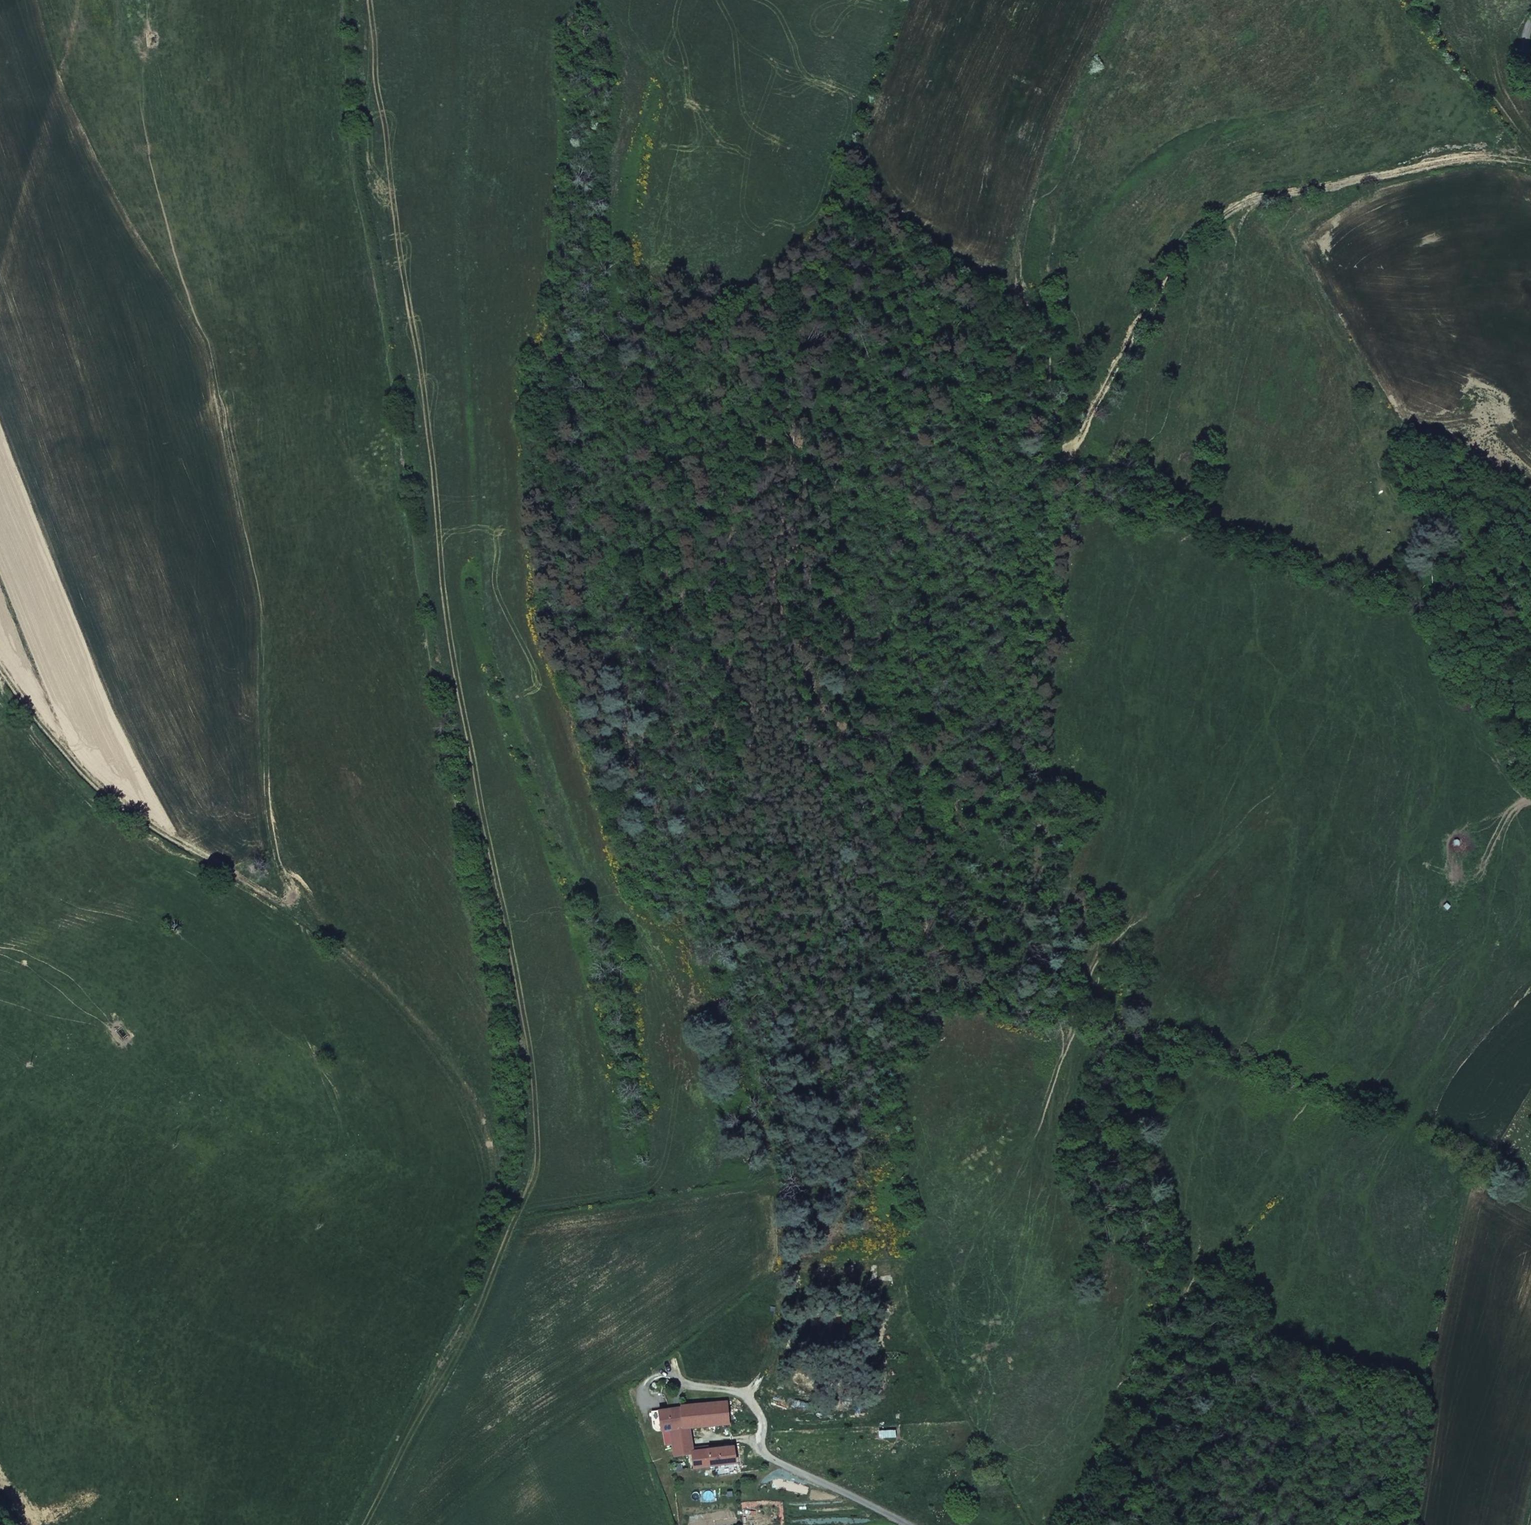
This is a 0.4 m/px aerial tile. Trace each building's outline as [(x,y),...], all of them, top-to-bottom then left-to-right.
[(669,1406),(670,1424),(688,1423),(689,1423),(721,1420),(723,1433),(732,1432),(731,1418),(728,1418),(726,1400),(681,1403),(669,1406)] [(670,1424),(669,1406),(653,1409),(652,1423),(652,1424),(653,1425),(654,1426),(656,1426),(658,1426),(670,1424)] [(670,1424),(673,1451),(691,1449),(689,1423),(688,1423),(670,1424)] [(682,1465),(734,1461),(733,1445),(691,1449),(673,1451),(674,1459),(680,1459),(682,1465)]
